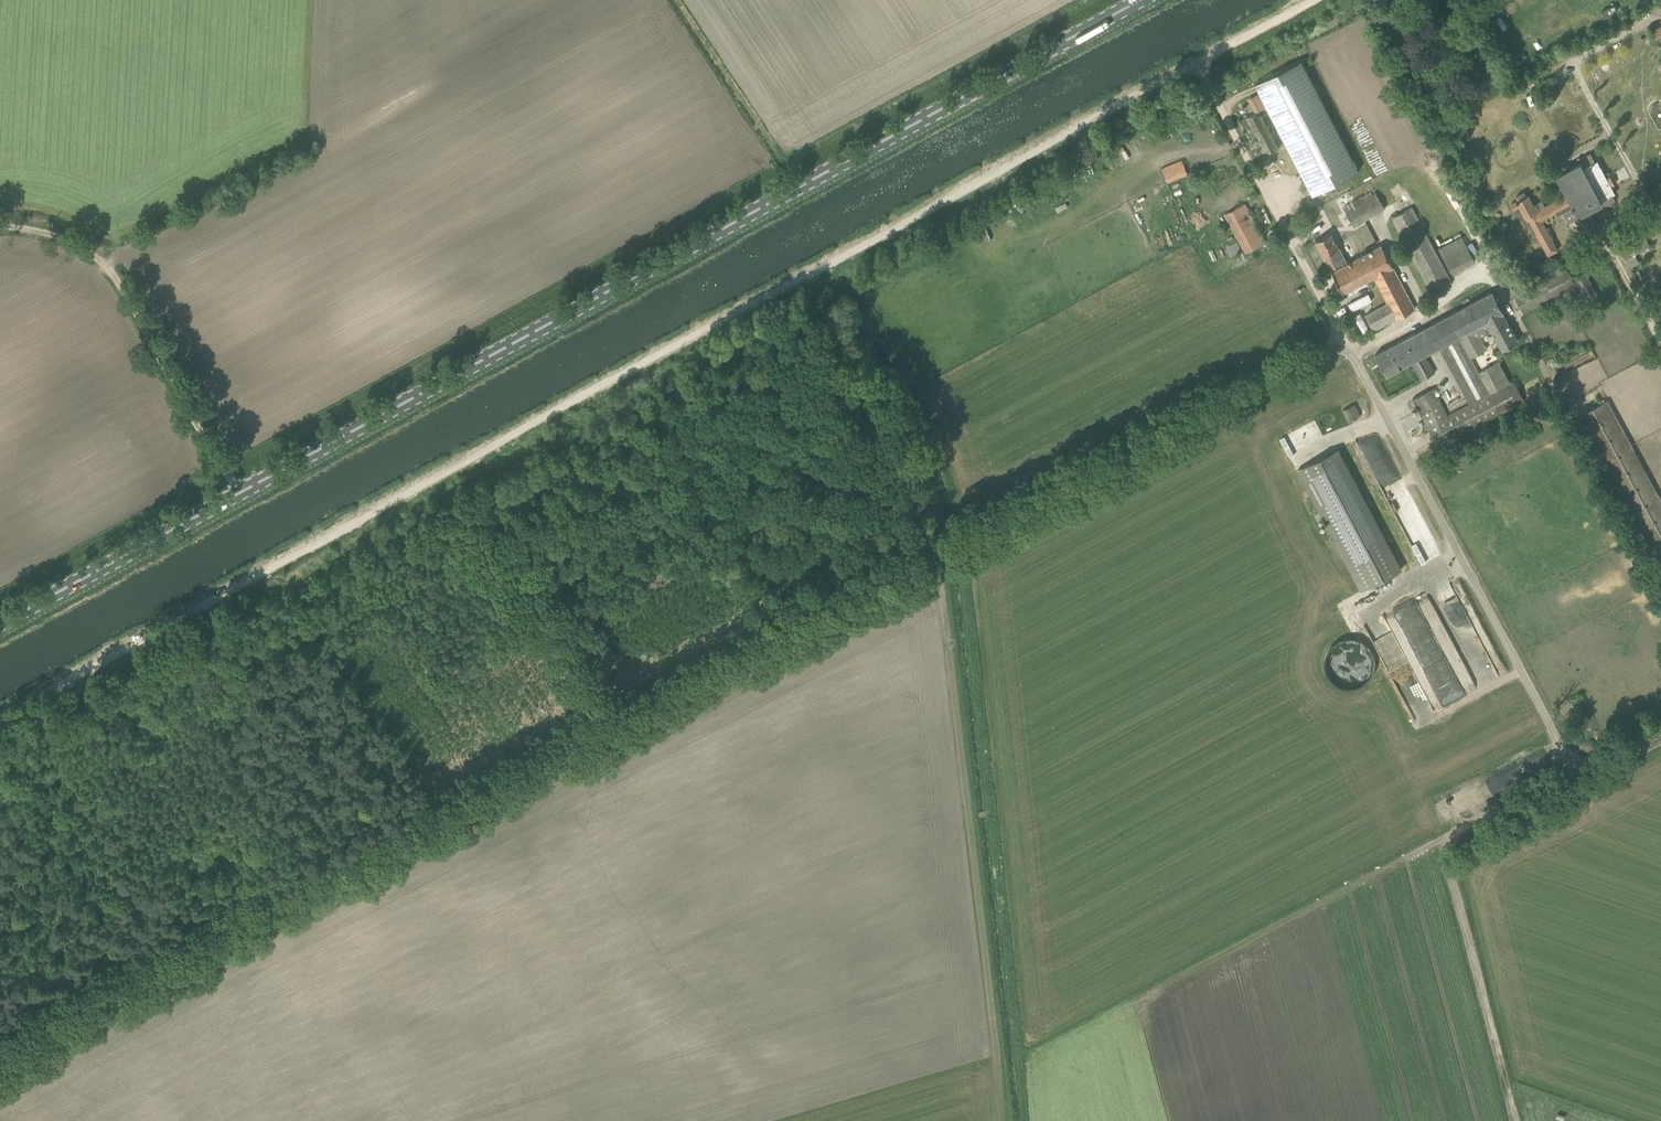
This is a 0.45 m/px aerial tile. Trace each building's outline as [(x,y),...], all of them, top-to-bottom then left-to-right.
[(1603,16),(1616,9),(1613,4),(1600,10),(1603,16)] [(1653,30),(1660,46),(1660,26),(1653,30)] [(1359,171),(1301,60),(1255,84),(1267,106),(1286,143),(1313,194),(1359,171)] [(1248,98),(1256,112),(1259,110),(1267,106),(1260,92),(1248,98)] [(1266,155),(1279,147),(1259,110),(1256,112),(1246,117),(1266,155)] [(1529,220),(1549,255),(1558,250),(1542,221),(1556,213),(1557,215),(1563,213),(1568,222),(1602,203),(1604,207),(1616,200),(1613,195),(1615,193),(1597,161),(1596,162),(1591,153),(1578,159),(1580,162),(1557,175),(1567,194),(1545,206),(1543,203),(1537,206),(1536,203),(1534,205),(1531,200),(1532,200),(1531,199),(1531,200),(1529,195),(1529,194),(1526,196),(1524,192),(1516,196),(1518,200),(1516,201),(1511,204),(1514,210),(1520,207),(1522,212),(1522,213),(1523,212),(1525,217),(1525,218),(1526,218),(1527,221),(1529,220)] [(1162,170),(1167,182),(1188,174),(1182,161),(1162,170)] [(1376,192),(1345,211),(1355,227),(1386,208),(1376,192)] [(1225,214),(1246,253),(1266,242),(1245,204),(1225,214)] [(1439,248),(1439,249),(1435,251),(1412,207),(1392,217),(1432,293),(1452,283),(1438,256),(1442,254),(1452,273),(1475,260),(1462,236),(1439,248)] [(1611,235),(1624,260),(1629,268),(1639,263),(1635,255),(1636,255),(1622,229),(1611,235)] [(1367,252),(1347,263),(1331,232),(1316,240),(1324,256),(1332,271),(1344,294),(1374,277),(1374,278),(1378,275),(1367,252)] [(1381,245),(1367,252),(1378,275),(1374,278),(1387,303),(1365,315),(1373,330),(1415,308),(1381,245)] [(1524,310),(1533,305),(1575,282),(1567,267),(1515,295),(1524,310)] [(1598,298),(1584,272),(1574,278),(1588,303),(1598,298)] [(1439,346),(1470,404),(1510,382),(1499,361),(1494,364),(1480,336),(1492,330),(1502,348),(1518,340),(1491,291),(1375,354),(1387,375),(1411,362),(1420,380),(1435,372),(1426,353),(1439,346)] [(1433,388),(1422,393),(1413,398),(1437,445),(1524,401),(1514,381),(1447,415),(1433,388)] [(1607,400),(1579,415),(1655,553),(1660,550),(1660,500),(1607,400)] [(1355,404),(1345,409),(1351,421),(1361,416),(1355,404)] [(1363,590),(1400,570),(1336,449),(1299,469),(1363,590)] [(1409,652),(1431,652),(1431,618),(1403,618),(1403,631),(1409,631),(1409,652)] [(1464,664),(1485,652),(1469,624),(1448,636),(1464,664)] [(1440,707),(1462,699),(1448,660),(1426,668),(1440,707)]
